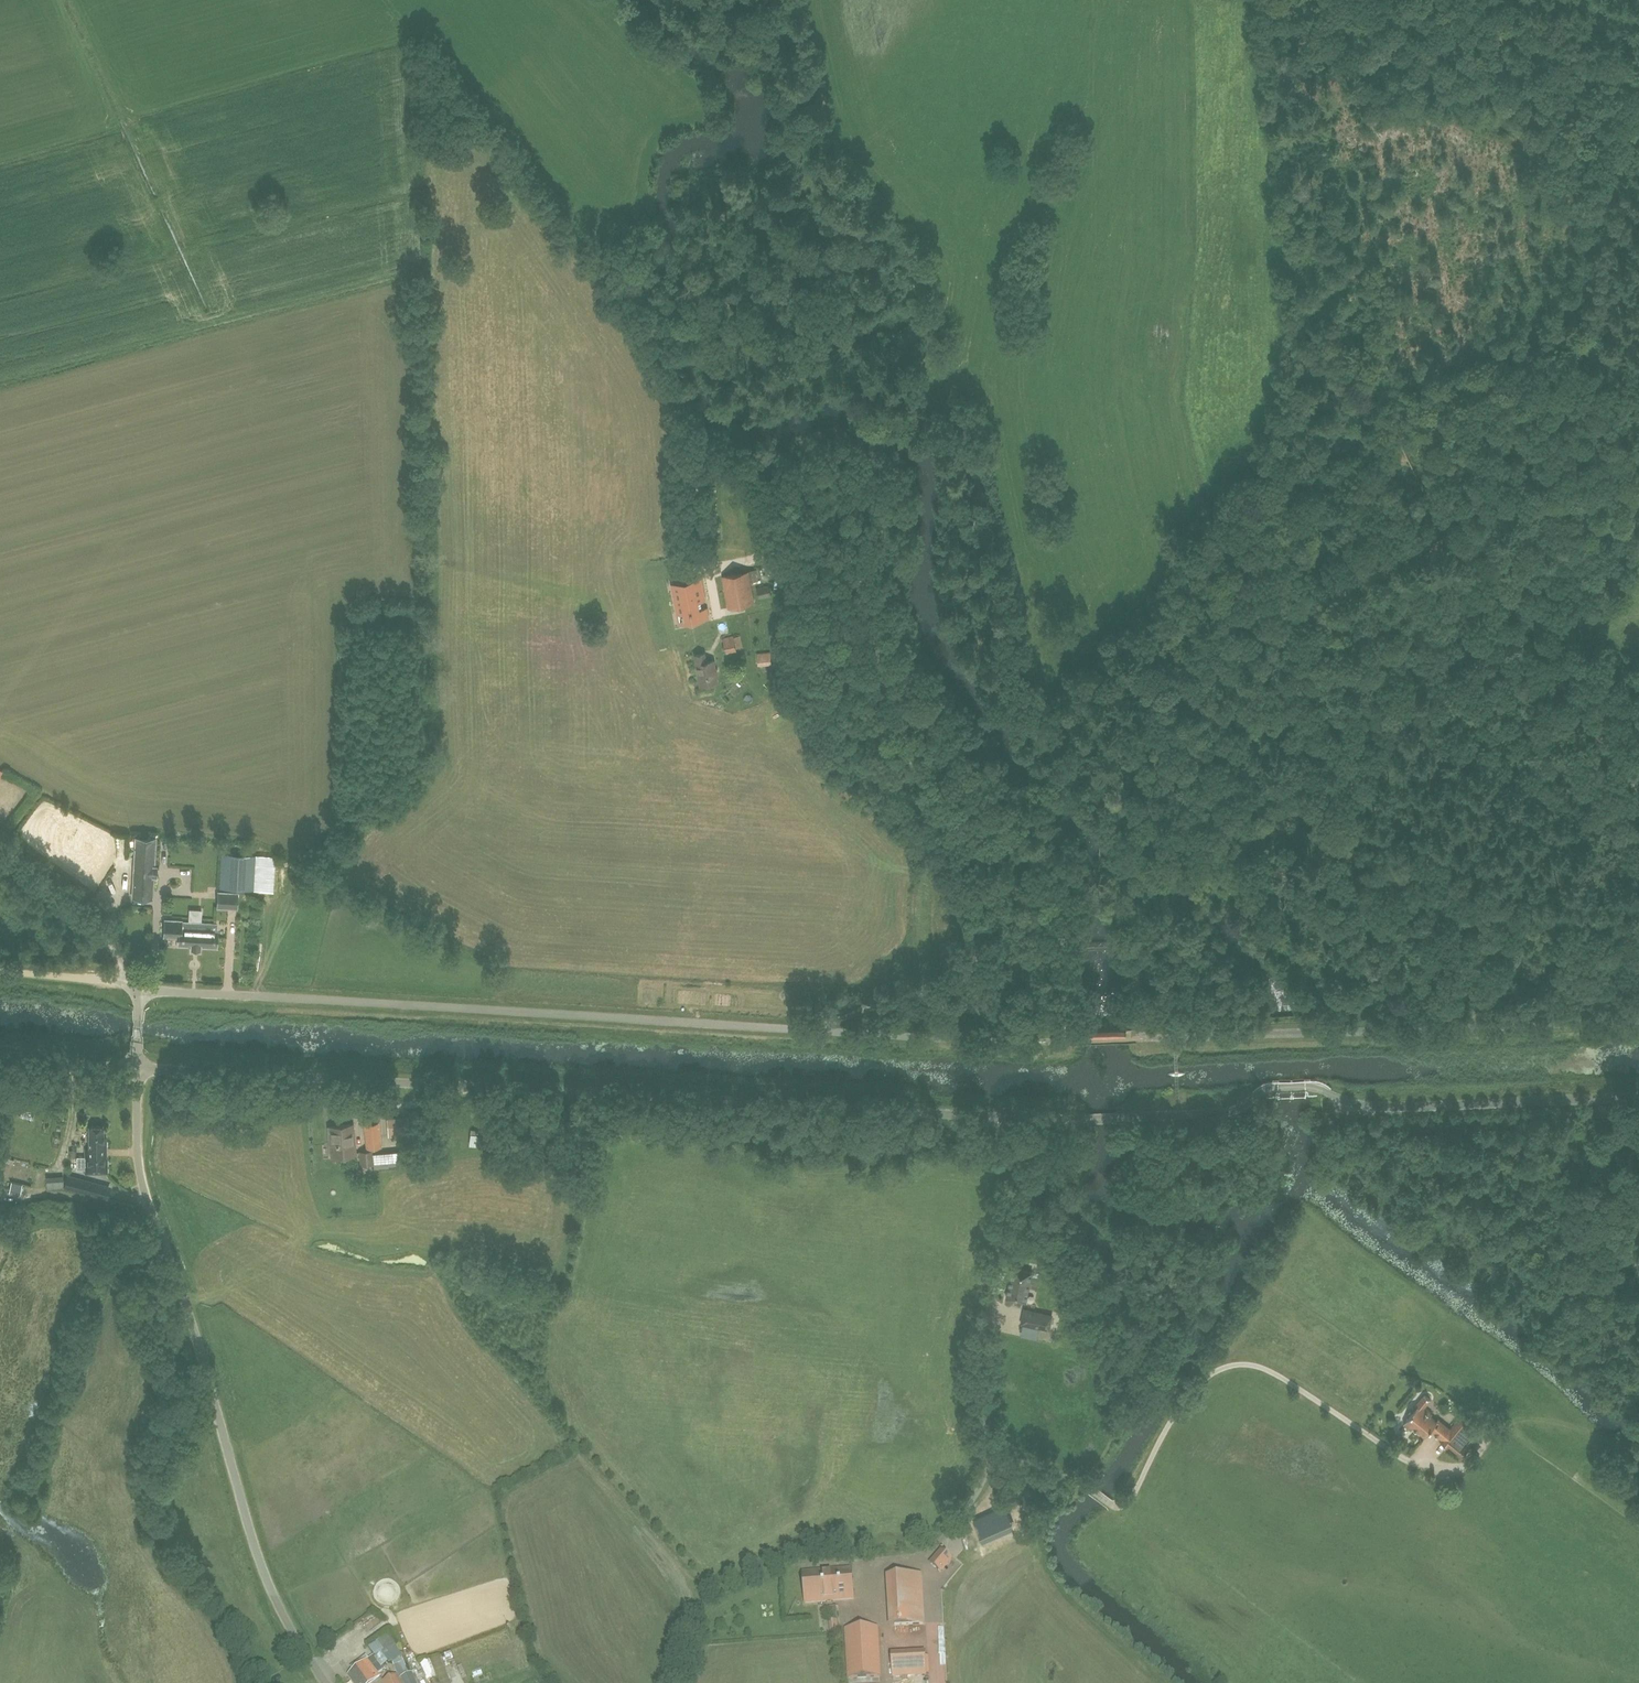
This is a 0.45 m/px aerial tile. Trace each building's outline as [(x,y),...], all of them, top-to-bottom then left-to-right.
[(750,582),(758,580),(756,569),(722,575),(728,608),(754,603),(750,582)] [(674,591),(678,613),(686,612),(688,621),(707,618),(700,580),(680,583),(674,584),(673,585),(673,586),(674,591)] [(769,585),(756,587),(758,598),(771,595),(769,585)] [(741,635),(734,637),(734,634),(732,635),(723,637),(726,654),(737,652),(737,649),(743,647),(741,635)] [(771,663),(770,652),(757,654),(758,664),(771,663)] [(695,654),(700,685),(717,682),(714,660),(706,661),(705,653),(695,654)] [(133,897),(152,898),(154,876),(156,876),(156,867),(154,866),(156,839),(136,838),(133,897)] [(216,853),(215,888),(250,889),(251,854),(216,853)] [(273,891),(275,856),(255,855),(254,890),(263,890),(273,891)] [(218,907),(236,908),(237,893),(219,892),(218,907)] [(165,920),(165,936),(180,937),(179,945),(192,946),(191,948),(200,948),(200,946),(216,947),(217,930),(216,930),(216,924),(181,922),(181,921),(165,920)] [(30,1118),(32,1112),(20,1108),(18,1114),(30,1118)] [(395,1121),(396,1135),(408,1134),(407,1120),(395,1121)] [(379,1123),(365,1124),(366,1148),(381,1147),(379,1123)] [(331,1157),(356,1155),(353,1124),(328,1126),(331,1157)] [(90,1149),(85,1149),(85,1173),(107,1173),(107,1158),(106,1158),(106,1138),(103,1138),(103,1126),(90,1126),(90,1149)] [(360,1166),(374,1165),(373,1150),(359,1151),(360,1166)] [(65,1187),(97,1195),(108,1199),(111,1185),(67,1173),(65,1179),(63,1179),(63,1175),(46,1177),(47,1189),(65,1187)] [(5,1190),(16,1193),(19,1183),(8,1180),(5,1190)] [(1013,1266),(1006,1297),(1026,1301),(1033,1271),(1013,1266)] [(1021,1323),(1039,1326),(1050,1329),(1053,1314),(1042,1312),(1024,1308),(1021,1323)] [(1413,1413),(1404,1423),(1412,1430),(1414,1427),(1425,1436),(1431,1430),(1442,1439),(1441,1441),(1449,1448),(1450,1447),(1462,1457),(1469,1449),(1484,1430),(1476,1423),(1476,1424),(1463,1414),(1451,1428),(1439,1419),(1437,1421),(1431,1416),(1433,1413),(1425,1407),(1432,1399),(1425,1394),(1411,1411),(1413,1413)] [(932,1564),(940,1571),(950,1559),(942,1552),(932,1564)] [(805,1602),(853,1597),(850,1567),(802,1572),(805,1602)] [(920,1575),(892,1576),(894,1626),(923,1624),(920,1575)] [(398,1609),(392,1624),(399,1626),(404,1628),(410,1631),(419,1607),(418,1607),(408,1603),(411,1597),(402,1593),(396,1609),(398,1609)] [(826,1617),(834,1617),(834,1605),(826,1606),(826,1617)] [(849,1678),(880,1676),(877,1626),(846,1628),(849,1678)] [(369,1659),(347,1676),(352,1682),(375,1682),(381,1678),(378,1674),(385,1669),(383,1666),(388,1663),(381,1653),(395,1644),(390,1635),(376,1643),(375,1641),(368,1646),(373,1655),(369,1659)] [(926,1651),(885,1653),(886,1676),(927,1674),(926,1651)] [(424,1681),(435,1676),(438,1682),(449,1682),(436,1655),(417,1664),(424,1681)] [(404,1682),(417,1682),(415,1678),(414,1679),(411,1672),(409,1673),(402,1658),(392,1662),(399,1677),(401,1676),(404,1682)] [(384,1682),(400,1682),(397,1675),(383,1681),(384,1682)]
